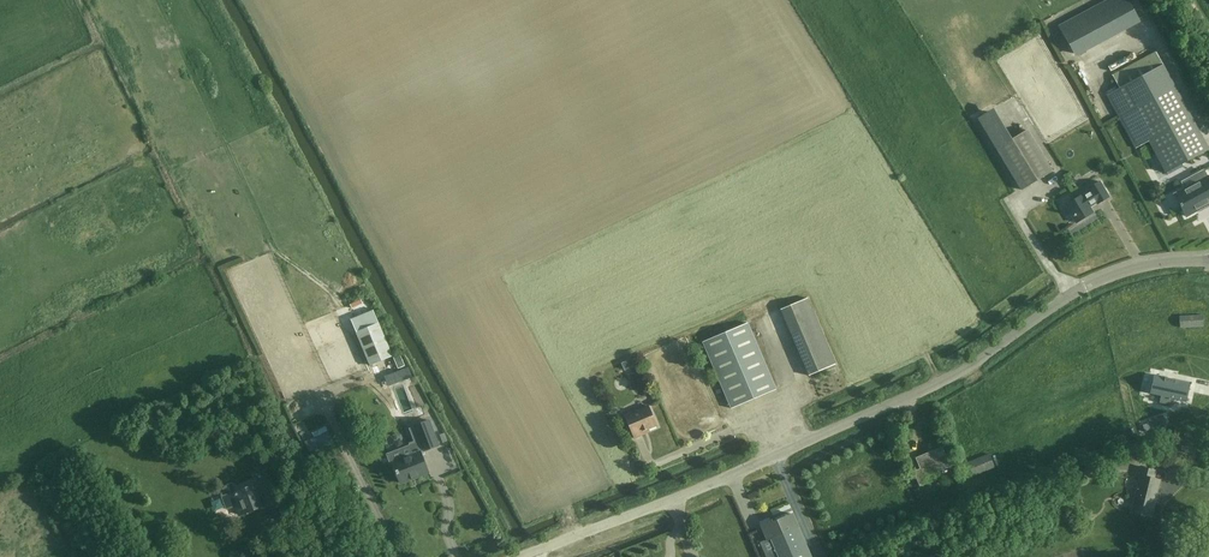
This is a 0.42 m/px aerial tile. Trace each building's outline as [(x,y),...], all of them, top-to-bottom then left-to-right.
[(1138,19),(1128,0),(1108,0),(1059,26),(1074,53),(1138,19)] [(1043,21),(1062,59),(1070,55),(1051,17),(1043,21)] [(1135,147),(1136,149),(1149,142),(1165,173),(1208,150),(1156,52),(1113,76),(1120,88),(1107,95),(1119,117),(1135,147)] [(1028,130),(1012,139),(994,109),(978,118),(1022,190),(1052,171),(1028,130)] [(1174,194),(1186,216),(1206,205),(1208,203),(1208,178),(1208,176),(1207,177),(1203,169),(1190,176),(1194,183),(1174,194)] [(1098,204),(1109,197),(1100,182),(1088,188),(1090,191),(1083,196),(1083,195),(1066,205),(1077,223),(1093,213),(1090,207),(1097,203),(1098,204)] [(365,299),(354,304),(355,307),(356,308),(367,303),(366,302),(365,299)] [(393,356),(374,310),(351,319),(356,331),(353,332),(368,367),(393,356)] [(1180,316),(1181,328),(1203,327),(1202,315),(1180,316)] [(732,408),(776,390),(748,323),(703,342),(732,408)] [(799,353),(809,376),(836,364),(826,342),(799,353)] [(400,353),(393,356),(399,369),(406,366),(400,353)] [(634,358),(627,361),(631,368),(637,366),(634,358)] [(1155,375),(1151,394),(1161,396),(1159,403),(1172,405),(1173,399),(1186,401),(1190,382),(1176,379),(1174,378),(1174,381),(1166,379),(1166,377),(1165,376),(1165,377),(1158,375),(1158,376),(1155,375)] [(642,432),(657,425),(649,406),(625,416),(634,438),(643,434),(642,432)] [(1163,416),(1149,420),(1153,429),(1166,425),(1163,416)] [(403,458),(393,462),(401,483),(428,472),(420,451),(423,450),(423,451),(439,445),(432,428),(430,422),(430,421),(414,427),(410,429),(416,443),(400,449),(403,458)] [(302,424),(295,427),(298,433),(305,430),(302,424)] [(328,433),(306,444),(313,458),(335,447),(328,433)] [(937,472),(950,466),(942,448),(916,458),(921,469),(914,471),(920,486),(927,483),(924,477),(933,473),(935,477),(938,475),(937,472)] [(993,465),(989,454),(968,462),(972,473),(993,465)] [(1152,518),(1161,480),(1155,479),(1157,471),(1138,466),(1136,475),(1139,476),(1131,513),(1152,518)] [(254,475),(259,486),(255,488),(254,486),(235,493),(232,484),(229,485),(226,487),(224,489),(223,492),(222,495),(223,498),(227,509),(236,506),(240,515),(261,506),(262,509),(273,504),(263,477),(267,475),(265,471),(254,475)] [(761,525),(767,540),(771,539),(779,556),(811,556),(796,521),(793,514),(772,523),(771,521),(761,525)]
